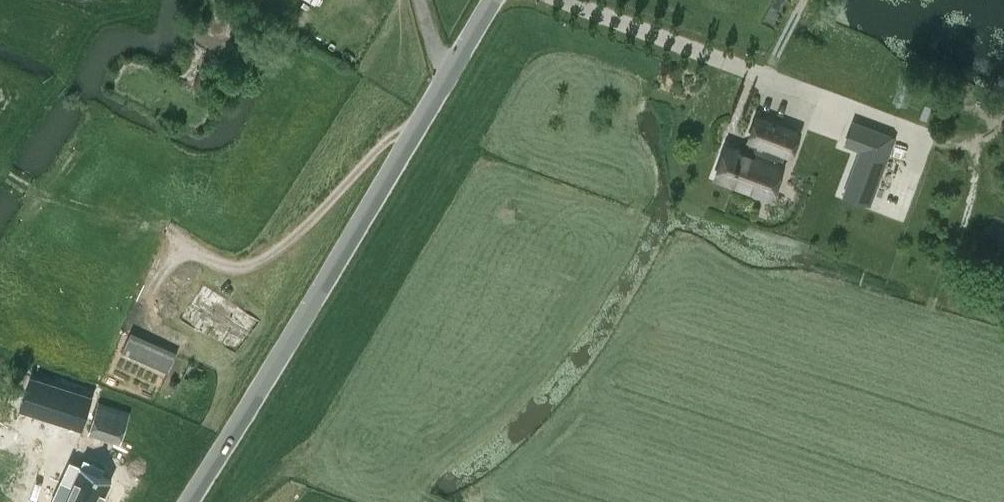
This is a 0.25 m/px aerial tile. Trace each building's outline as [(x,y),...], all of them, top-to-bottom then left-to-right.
[(216,76),(200,69),(193,86),(209,93),(216,76)] [(782,165),(780,164),(784,152),(791,154),(799,132),(757,116),(749,139),(757,141),(752,155),(727,145),(715,176),(770,196),(782,165)] [(853,121),(845,143),(860,149),(843,194),(869,203),(894,136),(853,121)] [(132,331),(122,351),(168,372),(177,352),(132,331)] [(20,405),(80,427),(92,395),(32,373),(20,405)] [(120,440),(129,412),(98,402),(89,430),(120,440)] [(62,501),(100,501),(111,477),(101,472),(104,464),(84,455),(81,462),(70,457),(60,477),(71,482),(62,501)]
